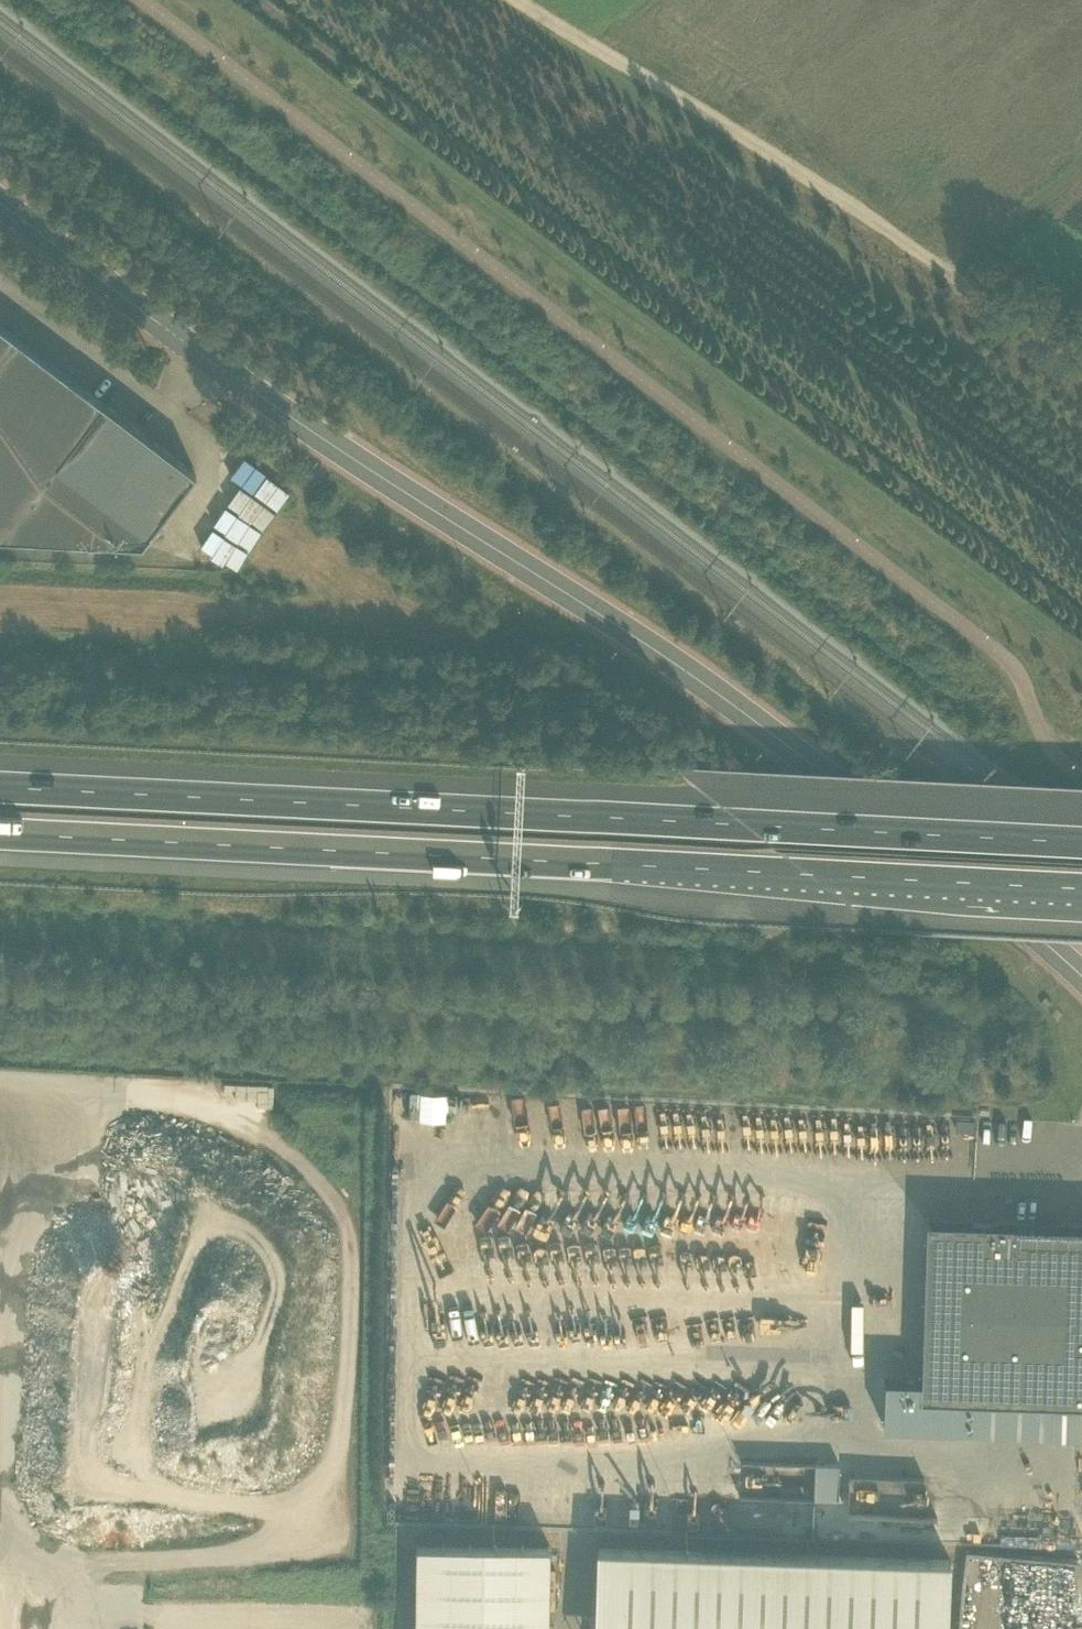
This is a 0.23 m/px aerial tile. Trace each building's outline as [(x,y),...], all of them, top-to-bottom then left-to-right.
[(0,323),(0,536),(140,543),(149,533),(148,533),(195,472),(0,323)] [(254,543),(293,486),(249,457),(236,477),(258,492),(245,512),(237,507),(226,524),(254,543)] [(409,1115),(443,1116),(443,1090),(409,1089),(409,1115)] [(648,1103),(594,1105),(595,1131),(649,1128),(648,1103)] [(723,1132),(736,1130),(732,1105),(718,1107),(723,1132)] [(925,1272),(921,1398),(1081,1404),(1081,1226),(1056,1225),(1057,1220),(1053,1217),(1044,1217),(1040,1220),(1040,1224),(971,1222),(944,1221),(945,1184),(899,1183),(897,1271),(925,1272)] [(813,1502),(831,1502),(831,1465),(813,1465),(813,1502)] [(948,1556),(593,1542),(593,1561),(590,1628),(945,1628),(947,1578),(948,1556)] [(549,1545),(417,1544),(416,1628),(548,1628),(549,1545)]
